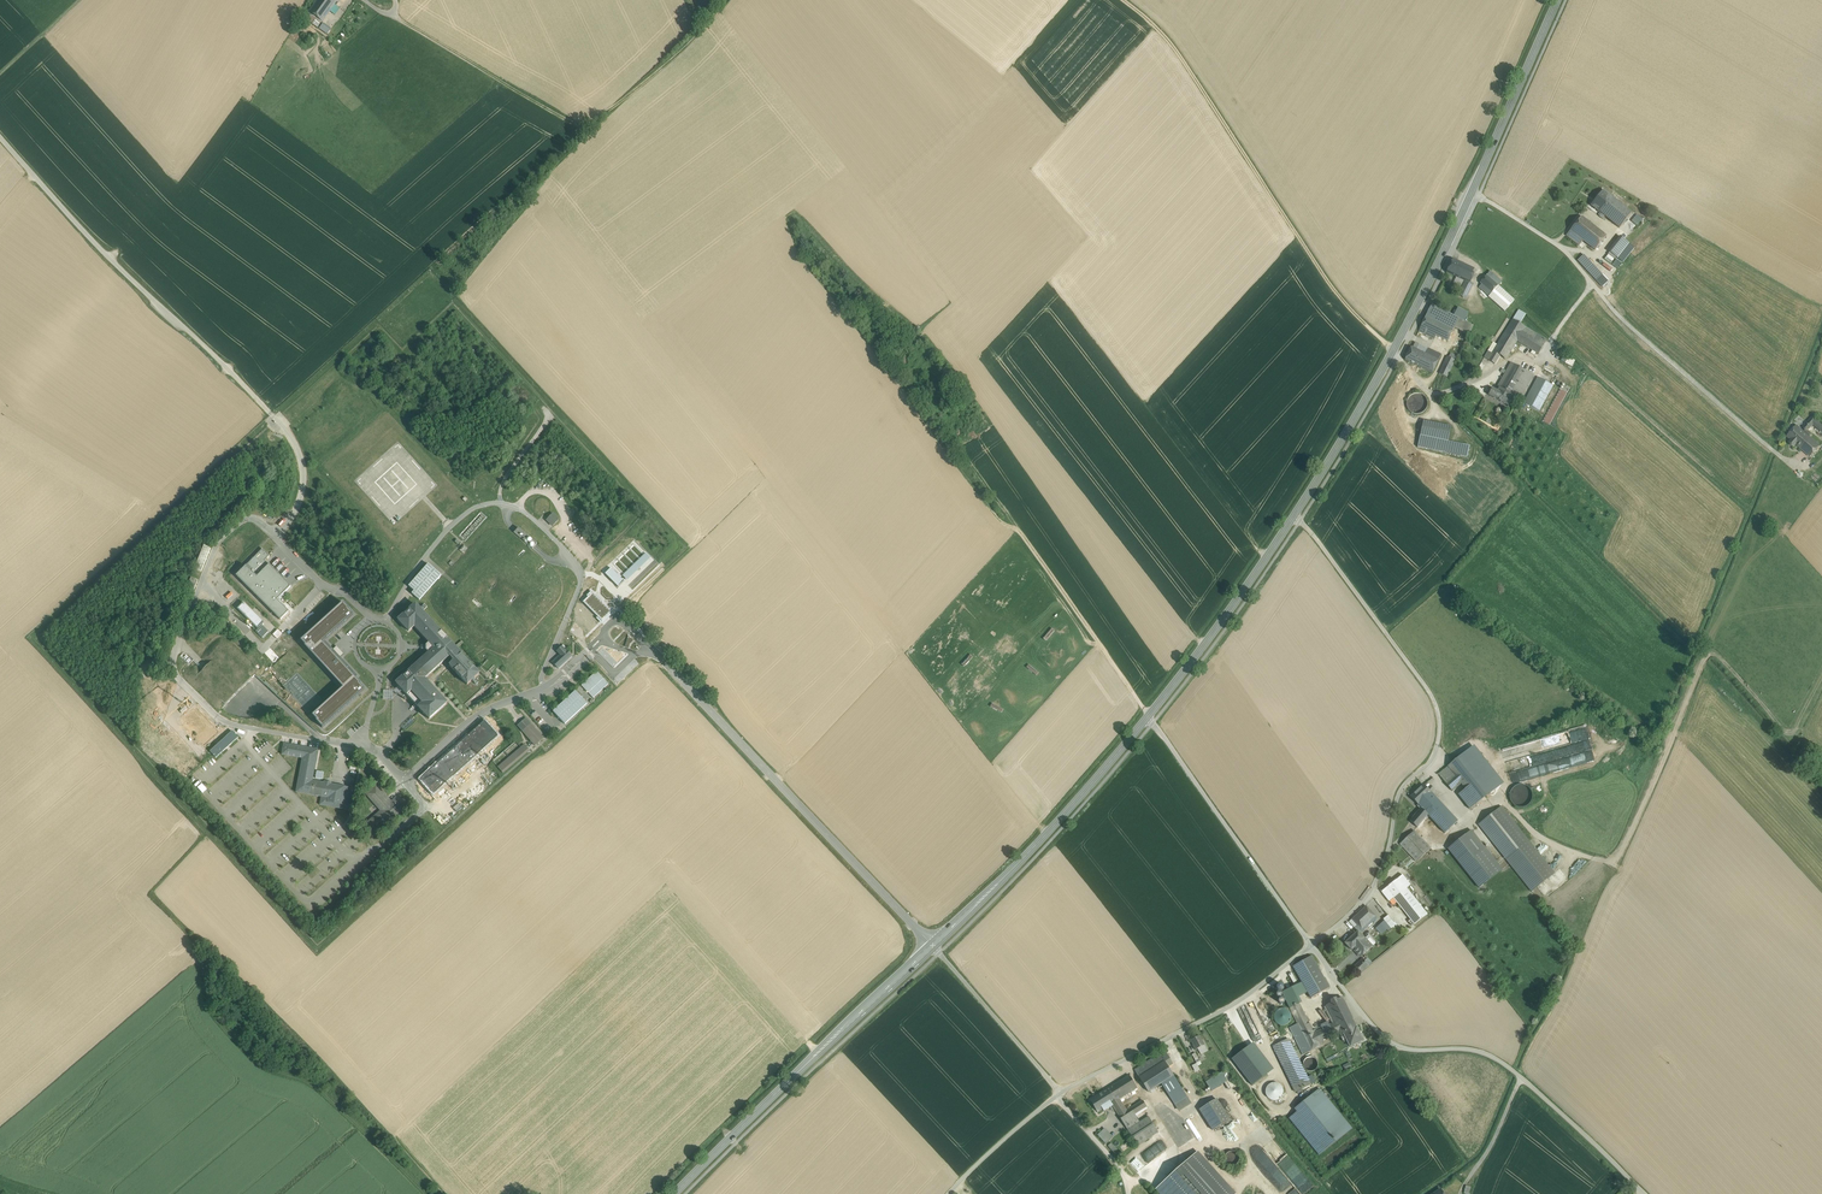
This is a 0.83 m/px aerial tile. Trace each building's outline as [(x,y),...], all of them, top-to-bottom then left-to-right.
[(309,12),(322,22),(329,12),(335,4),(337,0),(318,0),(309,12)] [(335,4),(329,12),(335,16),(341,8),(335,4)] [(322,22),(309,12),(304,19),(317,28),(322,22)] [(327,34),(331,29),(323,23),(319,28),(327,34)] [(1603,190),(1591,205),(1598,211),(1611,196),(1603,190)] [(1611,196),(1598,211),(1601,213),(1605,216),(1619,228),(1632,213),(1611,196)] [(1607,236),(1582,216),(1570,231),(1583,241),(1595,250),(1607,236)] [(1583,241),(1570,231),(1566,236),(1579,246),(1583,241)] [(1620,237),(1609,251),(1617,258),(1629,243),(1620,237)] [(1602,276),(1584,256),(1578,261),(1596,280),(1602,276)] [(1474,269),(1453,259),(1447,272),(1457,278),(1465,281),(1470,284),(1470,283),(1474,275),(1472,274),(1474,269)] [(1501,281),(1491,272),(1487,276),(1487,275),(1480,283),(1482,284),(1479,287),(1483,291),(1489,296),(1491,298),(1498,290),(1496,288),(1498,285),(1501,281)] [(1465,281),(1457,278),(1454,284),(1462,288),(1465,281)] [(1470,284),(1465,281),(1462,288),(1458,295),(1466,299),(1473,285),(1470,283),(1470,284)] [(1485,300),(1489,296),(1483,291),(1479,295),(1485,300)] [(1455,316),(1432,304),(1419,331),(1434,339),(1436,335),(1448,341),(1454,328),(1469,335),(1474,326),(1455,316)] [(1468,313),(1459,308),(1455,316),(1464,321),(1468,313)] [(1525,314),(1519,310),(1513,319),(1519,323),(1525,314)] [(1513,319),(1493,351),(1500,355),(1506,359),(1517,341),(1526,327),(1519,323),(1513,319)] [(1547,340),(1526,327),(1517,341),(1538,354),(1547,340)] [(1413,347),(1426,354),(1428,349),(1415,343),(1413,347)] [(1426,354),(1413,347),(1411,347),(1405,360),(1419,367),(1426,354)] [(1441,355),(1428,348),(1428,349),(1426,354),(1419,367),(1432,373),(1441,355)] [(1500,355),(1493,351),(1492,353),(1488,360),(1495,364),(1500,355)] [(1575,361),(1564,355),(1561,360),(1572,366),(1575,361)] [(1447,357),(1439,373),(1447,377),(1455,360),(1449,357),(1447,357)] [(1511,363),(1498,386),(1500,387),(1513,364),(1511,363)] [(1526,371),(1513,364),(1500,387),(1498,391),(1511,398),(1515,391),(1526,371)] [(1526,371),(1515,391),(1522,395),(1533,375),(1526,371)] [(1553,386),(1538,377),(1524,403),(1539,412),(1553,386)] [(1498,391),(1493,388),(1489,395),(1508,405),(1512,399),(1511,398),(1498,391)] [(1560,389),(1543,421),(1549,425),(1567,393),(1560,389)] [(1427,408),(1428,404),(1427,400),(1424,396),(1421,394),(1417,393),(1413,394),(1410,396),(1407,400),(1407,404),(1407,408),(1410,411),(1413,413),(1417,414),(1421,413),(1425,411),(1427,408)] [(1809,437),(1811,434),(1808,431),(1813,425),(1821,433),(1821,425),(1813,417),(1803,428),(1806,430),(1804,432),(1809,437)] [(1452,427),(1423,421),(1420,435),(1448,441),(1452,427)] [(1804,432),(1797,426),(1788,437),(1792,441),(1790,443),(1794,447),(1796,444),(1799,447),(1809,437),(1804,432)] [(1448,441),(1420,435),(1418,447),(1467,458),(1470,446),(1448,441)] [(1819,446),(1809,437),(1799,447),(1810,456),(1819,446)] [(552,515),(546,521),(553,527),(559,521),(552,515)] [(537,547),(518,531),(516,533),(513,536),(532,553),(534,550),(537,547)] [(265,561),(270,556),(263,549),(236,576),(280,620),(289,612),(277,600),(291,587),(265,561)] [(441,576),(428,564),(408,586),(414,591),(411,593),(419,600),(441,576)] [(611,569),(605,574),(618,588),(624,582),(611,569)] [(609,610),(591,591),(586,596),(588,598),(583,602),(597,617),(596,619),(602,625),(614,612),(610,608),(609,610)] [(989,597),(984,609),(989,611),(994,599),(989,597)] [(244,603),(237,609),(258,630),(256,632),(263,638),(268,632),(261,625),(264,623),(244,603)] [(349,610),(343,603),(270,670),(282,685),(295,672),(322,700),(309,713),(322,729),(365,689),(323,643),(353,615),(348,610),(349,610)] [(426,657),(396,683),(429,720),(446,704),(424,679),(449,656),(454,661),(449,665),(467,685),(479,674),(446,639),(447,638),(441,632),(415,604),(398,620),(409,632),(414,627),(429,643),(426,646),(426,649),(426,650),(425,651),(425,655),(426,657)] [(1058,634),(1071,629),(1069,625),(1057,630),(1058,634)] [(933,636),(928,648),(933,650),(938,638),(933,636)] [(565,650),(562,646),(557,651),(560,655),(552,662),(558,668),(571,656),(566,650),(565,650)] [(241,687),(214,659),(196,677),(224,705),(241,687)] [(596,673),(580,687),(592,701),(608,687),(596,673)] [(388,691),(383,690),(383,700),(387,700),(392,700),(393,691),(388,691)] [(575,691),(552,711),(565,725),(587,706),(575,691)] [(1007,726),(1013,714),(1009,712),(1002,724),(1007,726)] [(543,739),(526,720),(518,727),(534,747),(543,739)] [(232,731),(210,751),(216,758),(238,737),(232,731)] [(1519,746),(1506,750),(1510,762),(1503,764),(1505,773),(1530,767),(1532,775),(1589,761),(1590,755),(1588,750),(1592,749),(1590,741),(1563,748),(1563,745),(1573,742),(1571,736),(1551,741),(1554,742),(1523,749),(1524,755),(1528,755),(1532,754),(1532,757),(1525,759),(1520,759),(1519,755),(1521,755),(1519,746)] [(318,750),(284,744),(282,755),(302,758),(296,792),(321,797),(320,805),(349,810),(353,788),(331,785),(331,783),(327,782),(326,786),(324,786),(324,783),(312,781),(318,750)] [(525,745),(498,768),(503,773),(530,750),(529,749),(528,749),(525,745)] [(1467,762),(1461,756),(1448,766),(1461,783),(1466,789),(1477,803),(1490,793),(1467,762)] [(1484,768),(1475,756),(1467,762),(1490,793),(1498,787),(1483,768),(1484,768)] [(1461,783),(1448,766),(1438,774),(1452,791),(1461,783)] [(391,802),(376,785),(366,794),(381,811),(364,826),(372,836),(405,808),(396,798),(391,802)] [(1432,793),(1429,790),(1424,785),(1411,797),(1418,805),(1418,804),(1422,808),(1435,796),(1432,793)] [(1532,800),(1532,796),(1531,791),(1529,788),(1525,785),(1521,785),(1517,786),(1513,788),(1511,792),(1510,796),(1511,800),(1513,804),(1517,806),(1521,807),(1526,806),(1529,804),(1532,800)] [(1477,803),(1466,789),(1458,795),(1470,809),(1477,803)] [(1458,821),(1435,796),(1422,808),(1418,804),(1418,805),(1421,808),(1414,816),(1410,820),(1417,827),(1418,826),(1434,843),(1458,821)] [(1501,807),(1479,825),(1506,859),(1529,841),(1501,807)] [(1414,831),(1400,844),(1417,862),(1431,848),(1414,831)] [(1502,870),(1471,831),(1449,849),(1479,887),(1502,870)] [(1554,872),(1529,841),(1506,859),(1531,890),(1554,872)] [(1398,878),(1405,886),(1409,883),(1403,875),(1398,878)] [(1405,886),(1398,878),(1386,888),(1394,898),(1406,888),(1405,886)] [(1394,898),(1386,888),(1382,891),(1389,901),(1394,898)] [(1427,914),(1406,888),(1394,898),(1415,924),(1427,914)] [(1366,906),(1352,919),(1358,926),(1363,931),(1370,924),(1369,923),(1376,916),(1366,906)] [(1376,928),(1382,934),(1388,929),(1389,931),(1397,924),(1389,915),(1384,919),(1385,920),(1376,928)] [(1358,931),(1345,943),(1352,950),(1353,949),(1365,938),(1360,933),(1358,931)] [(1365,938),(1372,946),(1376,942),(1369,935),(1365,938)] [(1365,938),(1353,949),(1360,957),(1372,946),(1365,938)] [(1311,956),(1293,966),(1311,998),(1330,988),(1311,956)] [(1363,959),(1355,967),(1360,972),(1368,965),(1367,963),(1363,959)] [(1321,1046),(1319,1043),(1314,1033),(1296,997),(1305,993),(1300,983),(1282,992),(1297,1023),(1289,1027),(1303,1055),(1321,1046)] [(1335,1022),(1314,1033),(1319,1043),(1340,1032),(1338,1027),(1352,1020),(1353,1019),(1342,997),(1327,1005),(1335,1022)] [(1291,1020),(1291,1017),(1290,1013),(1289,1011),(1286,1009),(1282,1008),(1279,1009),(1276,1011),(1274,1014),(1274,1017),(1275,1020),(1276,1023),(1279,1025),(1283,1025),(1286,1025),(1289,1023),(1291,1020)] [(1355,1027),(1352,1020),(1338,1027),(1340,1032),(1341,1034),(1355,1027)] [(1341,1034),(1341,1035),(1343,1033),(1350,1047),(1363,1040),(1357,1026),(1355,1027),(1341,1034)] [(1199,1036),(1191,1040),(1194,1045),(1193,1046),(1196,1050),(1199,1048),(1204,1045),(1199,1036)] [(1311,1084),(1288,1039),(1273,1047),(1295,1092),(1311,1084)] [(1249,1046),(1231,1059),(1252,1086),(1274,1069),(1254,1043),(1249,1046)] [(1204,1045),(1199,1048),(1202,1054),(1207,1051),(1204,1045)] [(1134,1070),(1140,1078),(1165,1062),(1170,1059),(1165,1050),(1134,1070)] [(1317,1067),(1318,1065),(1317,1062),(1315,1059),(1313,1058),(1310,1057),(1307,1058),(1305,1060),(1303,1062),(1303,1065),(1304,1068),(1305,1070),(1308,1071),(1310,1072),(1313,1071),(1315,1070),(1317,1067)] [(1165,1062),(1140,1078),(1149,1092),(1161,1084),(1174,1076),(1168,1066),(1165,1062)] [(1206,1083),(1211,1091),(1227,1081),(1222,1073),(1206,1083)] [(1129,1076),(1107,1090),(1114,1102),(1119,1099),(1120,1099),(1137,1088),(1129,1075),(1129,1076)] [(1174,1076),(1161,1084),(1169,1096),(1182,1088),(1174,1076)] [(1270,1099),(1275,1100),(1279,1099),(1282,1096),(1283,1092),(1282,1087),(1279,1084),(1274,1083),(1270,1084),(1267,1087),(1266,1092),(1267,1096),(1270,1099)] [(1182,1088),(1169,1096),(1174,1105),(1175,1104),(1186,1098),(1187,1097),(1182,1088)] [(1114,1102),(1107,1090),(1091,1100),(1098,1112),(1103,1109),(1104,1111),(1113,1106),(1111,1104),(1114,1102)] [(1297,1112),(1290,1118),(1320,1155),(1352,1129),(1322,1092),(1314,1098),(1312,1095),(1295,1109),(1297,1112)] [(1186,1098),(1175,1104),(1178,1109),(1189,1103),(1186,1098)] [(1114,1102),(1111,1104),(1113,1106),(1119,1116),(1127,1111),(1120,1101),(1119,1099),(1114,1102)] [(1217,1099),(1200,1110),(1213,1130),(1230,1120),(1217,1099)] [(1119,1116),(1122,1122),(1135,1114),(1147,1106),(1143,1101),(1127,1111),(1119,1116)] [(1163,1118),(1166,1120),(1168,1117),(1170,1118),(1172,1115),(1160,1107),(1155,1114),(1162,1119),(1163,1118)] [(1135,1114),(1122,1122),(1128,1130),(1140,1122),(1135,1114)] [(1140,1122),(1128,1130),(1138,1146),(1159,1132),(1148,1116),(1140,1122)] [(1111,1138),(1103,1130),(1098,1135),(1106,1143),(1111,1138)] [(1117,1149),(1111,1143),(1108,1146),(1113,1152),(1117,1149)] [(1239,1161),(1239,1159),(1239,1156),(1237,1154),(1235,1152),(1232,1151),(1229,1152),(1227,1154),(1225,1156),(1225,1159),(1225,1161),(1227,1164),(1229,1165),(1232,1166),(1235,1165),(1237,1164),(1239,1161)] [(1161,1193),(1234,1193),(1197,1153),(1157,1189),(1161,1193)]
